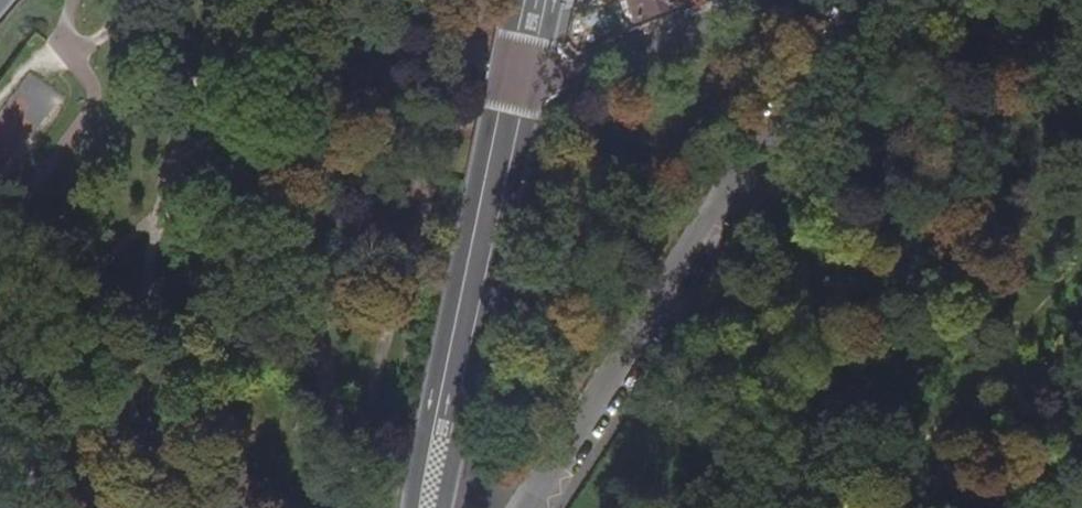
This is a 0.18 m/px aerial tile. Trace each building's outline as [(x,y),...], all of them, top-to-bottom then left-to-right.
[(635,20),(678,3),(677,0),(626,0),(635,20)] [(693,10),(706,5),(705,0),(688,0),(693,10)] [(0,113),(0,136),(24,143),(31,116),(1,109),(0,113)]
